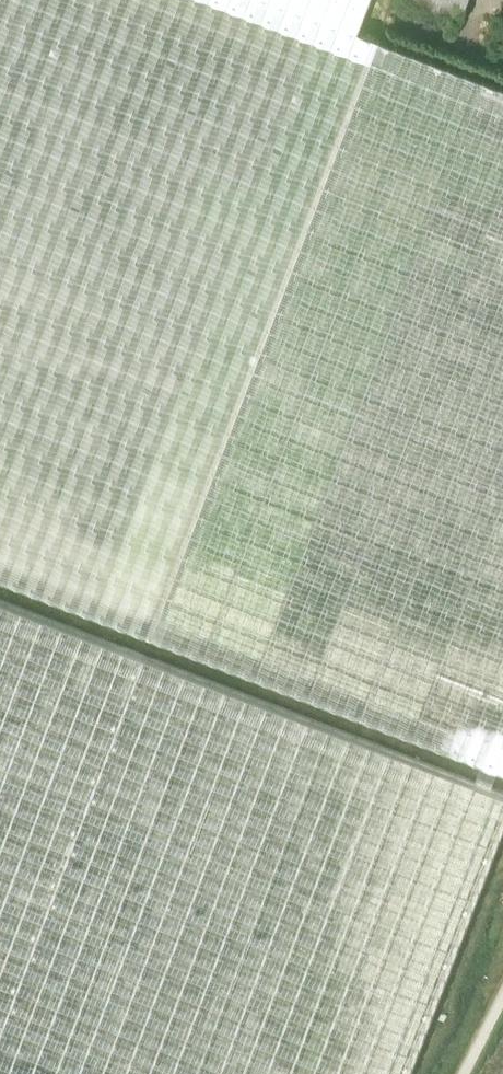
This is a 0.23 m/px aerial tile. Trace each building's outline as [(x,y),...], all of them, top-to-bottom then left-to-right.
[(153,634),(371,66),(382,39),(360,31),(372,0),(0,0),(0,575),(153,634)] [(411,1),(462,16),(466,0),(412,0),(411,1)] [(382,39),(153,634),(502,768),(502,86),(382,39)] [(502,831),(502,792),(0,596),(0,1073),(409,1073),(502,831)]
